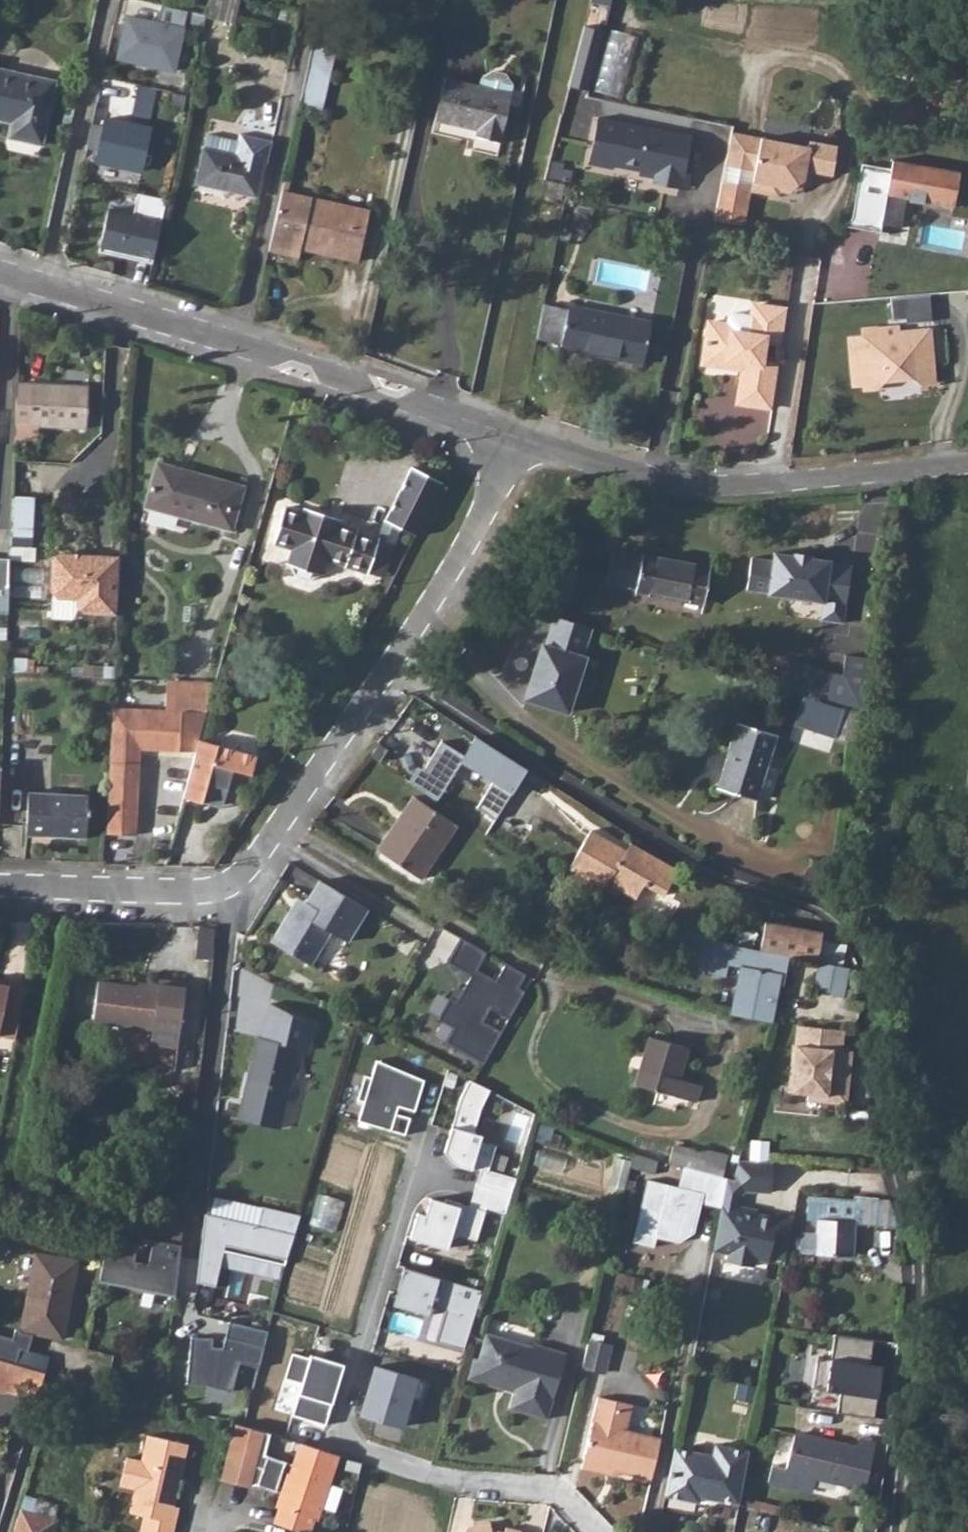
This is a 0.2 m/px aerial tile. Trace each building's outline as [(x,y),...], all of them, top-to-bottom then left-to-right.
[(238,0),(209,0),(207,9),(235,15),(238,0)] [(127,16),(118,57),(172,69),(186,8),(161,3),(156,22),(127,16)] [(584,26),(568,86),(587,91),(603,31),(584,26)] [(335,41),(315,36),(308,65),(307,68),(328,72),(335,41)] [(299,109),(320,113),(328,72),(307,68),(299,109)] [(12,122),(8,138),(41,145),(55,81),(0,69),(0,120),(12,122)] [(480,86),(508,93),(510,84),(504,74),(493,71),(482,78),(480,86)] [(480,86),(444,78),(434,120),(469,127),(470,124),(478,125),(477,129),(476,137),(500,142),(511,94),(508,93),(480,86)] [(151,128),(104,118),(95,160),(141,170),(151,128)] [(595,153),(602,120),(596,119),(587,162),(612,167),(614,157),(595,153)] [(652,184),(677,189),(681,172),(683,173),(690,137),(602,120),(595,153),(614,157),(612,167),(647,173),(647,175),(653,176),(652,184)] [(749,191),(753,170),(760,138),(731,132),(713,220),(742,226),(749,191)] [(207,133),(203,148),(196,183),(255,196),(262,162),(234,155),(237,141),(207,133)] [(809,172),(831,176),(833,166),(836,146),(808,141),(807,147),(760,138),(753,170),(749,191),(777,197),(778,192),(779,187),(789,189),(802,180),(804,171),(809,172)] [(951,206),(957,171),(889,159),(878,223),(897,227),(902,198),(951,206)] [(570,167),(550,163),(546,177),(567,182),(570,167)] [(789,189),(779,187),(778,192),(790,195),(807,183),(809,172),(804,171),(802,180),(789,189)] [(564,185),(543,179),(540,195),(561,200),(564,185)] [(301,243),(321,247),(327,249),(326,254),(357,261),(368,211),(281,192),(269,246),(299,252),(301,243)] [(133,259),(153,263),(167,200),(138,193),(133,214),(107,208),(98,251),(121,256),(122,251),(134,254),(133,259)] [(268,252),(297,258),(299,252),(269,246),(268,252)] [(924,295),(902,297),(904,319),(905,321),(926,319),(924,295)] [(904,319),(902,297),(888,298),(890,320),(904,319)] [(641,365),(650,323),(567,306),(566,311),(542,306),(536,340),(559,345),(559,348),(641,365)] [(780,349),(784,313),(751,309),(746,339),(729,337),(723,329),(705,326),(700,363),(705,369),(723,371),(731,364),(741,366),(740,373),(739,384),(754,386),(751,409),(771,412),(777,365),(759,363),(761,347),(780,349)] [(861,337),(847,339),(851,385),(862,384),(862,389),(876,388),(883,380),(909,378),(917,384),(931,383),(926,330),(907,331),(904,335),(895,336),(895,327),(861,330),(861,337)] [(731,364),(723,371),(740,373),(741,366),(731,364)] [(15,424),(29,425),(31,383),(17,382),(15,424)] [(71,385),(31,383),(29,425),(38,425),(87,428),(88,389),(70,388),(71,385)] [(754,386),(739,384),(736,407),(751,409),(754,386)] [(14,441),(37,442),(38,425),(29,425),(15,424),(14,441)] [(244,486),(156,461),(144,506),(232,531),(244,486)] [(442,482),(407,464),(378,519),(413,538),(442,482)] [(10,545),(30,546),(32,496),(12,495),(10,545)] [(324,516),(302,509),(301,514),(281,508),(270,544),(290,550),(285,565),(317,575),(323,560),(365,573),(376,539),(334,524),(323,521),(324,516)] [(323,521),(334,524),(336,519),(324,516),(323,521)] [(365,573),(380,577),(391,544),(376,539),(365,573)] [(611,551),(606,583),(635,588),(704,599),(710,564),(674,558),(673,561),(657,559),(658,556),(641,553),(641,556),(611,551)] [(821,619),(843,623),(852,566),(795,552),(794,555),(775,551),(774,559),(752,556),(747,587),(768,591),(768,593),(823,602),(821,619)] [(118,612),(121,556),(61,553),(54,560),(52,589),(59,596),(79,597),(79,606),(83,611),(118,612)] [(8,611),(10,557),(0,557),(0,610),(8,611)] [(317,575),(286,566),(293,577),(305,582),(317,575)] [(591,628),(555,616),(546,645),(542,644),(525,698),(568,712),(585,657),(582,656),(591,628)] [(6,673),(37,674),(38,654),(6,653),(6,673)] [(794,661),(786,687),(862,709),(868,659),(847,656),(844,675),(794,661)] [(215,681),(166,679),(165,709),(207,711),(215,681)] [(795,724),(835,737),(845,708),(805,695),(795,724)] [(165,709),(113,707),(107,833),(136,835),(140,748),(196,751),(199,739),(207,711),(165,709)] [(850,710),(846,742),(857,743),(861,713),(850,710)] [(737,722),(716,787),(755,800),(775,734),(737,722)] [(419,767),(411,781),(436,796),(460,757),(499,781),(483,808),(496,816),(526,767),(479,738),(477,740),(467,757),(445,744),(428,772),(419,767)] [(196,751),(183,797),(202,802),(208,783),(228,789),(233,769),(252,774),(257,755),(199,739),(196,751)] [(379,762),(387,749),(378,744),(370,756),(379,762)] [(202,802),(222,808),(228,789),(208,783),(202,802)] [(89,795),(27,792),(25,834),(87,838),(89,795)] [(420,879),(456,825),(412,795),(376,849),(420,879)] [(608,883),(635,899),(643,884),(663,895),(678,870),(641,849),(634,860),(624,855),(627,851),(592,831),(590,830),(589,832),(568,868),(604,889),(608,883)] [(153,850),(167,854),(170,844),(156,840),(153,850)] [(346,941),(367,907),(320,879),(307,901),(301,911),(292,906),(271,941),(305,961),(324,928),(346,941)] [(292,906),(301,911),(307,901),(298,896),(292,906)] [(766,919),(760,949),(789,955),(816,961),(822,931),(766,919)] [(783,985),(789,955),(760,949),(732,943),(686,932),(679,966),(725,976),(728,964),(740,966),(730,1013),(771,1022),(779,984),(783,985)] [(448,1042),(484,1062),(502,1031),(484,1021),(492,1008),(510,1018),(526,990),(520,987),(527,975),(507,963),(497,980),(478,969),(488,952),(463,938),(450,961),(473,975),(458,1000),(452,997),(440,1018),(456,1028),(448,1042)] [(824,939),(821,959),(843,963),(847,943),(824,939)] [(812,991),(841,997),(848,967),(818,961),(812,991)] [(178,1047),(187,981),(159,977),(158,987),(99,980),(94,1021),(153,1029),(151,1044),(178,1047)] [(16,1041),(27,984),(9,981),(8,984),(0,982),(0,1037),(16,1041)] [(279,1128),(298,1047),(309,1049),(315,1024),(269,1003),(261,1037),(257,1036),(243,1097),(248,1099),(246,1107),(241,1105),(238,1119),(279,1128)] [(806,1101),(846,1105),(848,1083),(844,1083),(845,1068),(850,1069),(851,1051),(841,1051),(843,1030),(796,1025),(787,1092),(807,1095),(806,1101)] [(695,1101),(700,1084),(679,1078),(688,1046),(648,1035),(644,1051),(647,1052),(635,1084),(695,1101)] [(423,1080),(378,1064),(362,1117),(404,1131),(408,1119),(393,1114),(397,1101),(415,1108),(423,1080)] [(489,1089),(467,1079),(457,1098),(442,1147),(442,1152),(444,1156),(446,1158),(450,1162),(469,1171),(471,1164),(488,1170),(495,1145),(478,1140),(479,1134),(472,1131),(481,1103),(489,1089)] [(681,1166),(697,1170),(702,1153),(671,1146),(667,1163),(681,1166)] [(697,1170),(722,1176),(727,1157),(702,1151),(702,1153),(697,1170)] [(629,1169),(653,1174),(657,1160),(632,1154),(629,1169)] [(740,1159),(736,1179),(726,1177),(724,1188),(739,1190),(771,1192),(773,1162),(740,1159)] [(724,1188),(726,1177),(722,1176),(697,1170),(681,1166),(677,1187),(645,1181),(634,1244),(655,1248),(657,1238),(681,1242),(694,1233),(700,1202),(721,1206),(724,1188)] [(487,1210),(505,1215),(515,1178),(488,1170),(480,1167),(469,1205),(487,1210)] [(721,1206),(736,1209),(739,1190),(724,1188),(721,1206)] [(154,1239),(182,1244),(187,1195),(167,1191),(164,1218),(125,1212),(122,1233),(139,1236),(154,1239)] [(854,1223),(897,1228),(889,1199),(853,1196),(853,1200),(806,1197),(805,1219),(815,1220),(814,1232),(800,1231),(799,1252),(851,1254),(854,1223)] [(415,1212),(405,1236),(448,1249),(451,1240),(460,1236),(478,1241),(487,1210),(469,1205),(444,1198),(444,1201),(427,1197),(422,1214),(415,1212)] [(283,1265),(297,1216),(262,1206),(257,1225),(203,1213),(196,1283),(213,1287),(223,1249),(283,1265)] [(736,1209),(721,1206),(712,1249),(728,1253),(726,1260),(753,1266),(754,1258),(768,1260),(772,1240),(777,1217),(776,1217),(736,1209)] [(777,1217),(772,1240),(789,1244),(794,1216),(777,1214),(776,1217),(777,1217)] [(109,1230),(99,1280),(176,1294),(176,1292),(182,1244),(154,1239),(149,1264),(135,1261),(139,1236),(122,1233),(109,1230)] [(63,1338),(78,1260),(36,1252),(21,1330),(63,1338)] [(481,1292),(401,1266),(390,1304),(428,1315),(430,1308),(443,1311),(435,1343),(462,1351),(481,1292)] [(802,1327),(809,1328),(811,1318),(803,1317),(802,1327)] [(268,1330),(228,1320),(221,1349),(209,1346),(209,1337),(189,1339),(185,1384),(229,1393),(238,1361),(257,1366),(268,1330)] [(532,1344),(488,1332),(480,1359),(475,1357),(469,1378),(514,1391),(509,1409),(548,1420),(568,1351),(533,1341),(532,1344)] [(837,1414),(874,1418),(879,1373),(868,1372),(869,1365),(872,1339),(833,1334),(830,1358),(816,1357),(812,1388),(840,1391),(837,1414)] [(581,1368),(604,1374),(611,1345),(588,1339),(581,1368)] [(50,1356),(0,1342),(0,1359),(45,1372),(50,1356)] [(294,1353),(288,1374),(307,1380),(298,1412),(325,1420),(341,1366),(294,1353)] [(45,1372),(0,1359),(0,1388),(37,1400),(45,1372)] [(880,1366),(869,1365),(868,1372),(879,1373),(880,1366)] [(419,1379),(382,1367),(367,1413),(404,1425),(419,1379)] [(651,1480),(661,1438),(626,1430),(632,1405),(599,1397),(583,1464),(651,1480)] [(299,1514),(293,1529),(302,1531),(311,1531),(314,1519),(318,1520),(339,1456),(301,1443),(294,1464),(265,1454),(270,1432),(235,1423),(231,1440),(221,1479),(249,1486),(255,1465),(263,1468),(258,1485),(277,1491),(279,1486),(284,1488),(278,1507),(280,1508),(299,1514)] [(173,1506),(188,1444),(147,1434),(141,1460),(126,1457),(119,1485),(134,1488),(129,1512),(143,1516),(175,1523),(179,1507),(173,1506)] [(815,1477),(847,1484),(847,1482),(864,1486),(872,1454),(854,1450),(855,1448),(793,1434),(785,1469),(771,1465),(767,1482),(805,1491),(808,1476),(815,1477)] [(857,1438),(855,1448),(854,1450),(872,1454),(874,1442),(857,1438)] [(674,1448),(665,1495),(697,1502),(698,1496),(738,1502),(748,1452),(714,1445),(712,1456),(674,1448)] [(249,1486),(258,1485),(263,1468),(255,1465),(249,1486)] [(808,1476),(805,1491),(811,1492),(815,1477),(808,1476)] [(26,1493),(23,1503),(60,1515),(63,1504),(26,1493)] [(59,1519),(21,1508),(13,1531),(55,1531),(59,1519)] [(275,1523),(293,1529),(299,1514),(280,1508),(275,1523)] [(175,1523),(143,1516),(139,1531),(173,1531),(175,1523)] [(492,1521),(466,1527),(463,1531),(494,1531),(492,1521)]
